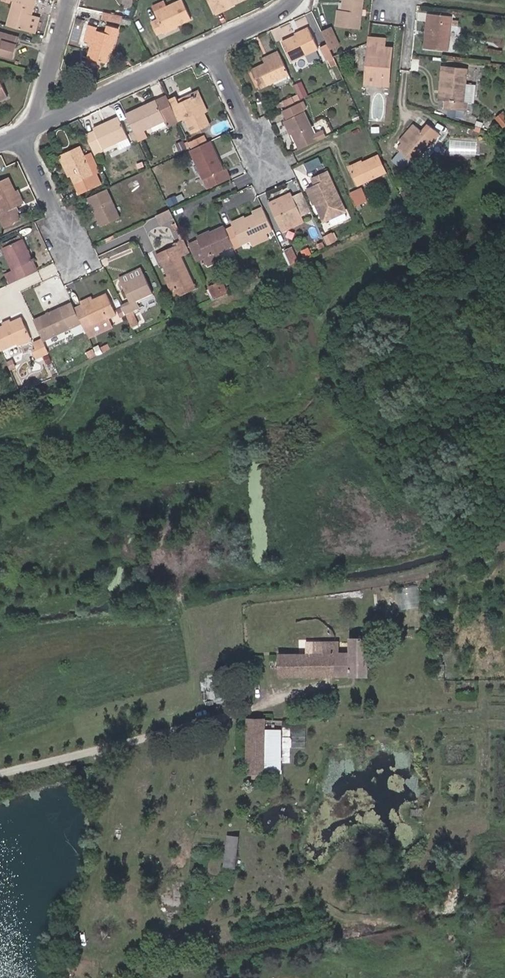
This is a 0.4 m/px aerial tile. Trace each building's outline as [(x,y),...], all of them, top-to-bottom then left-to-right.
[(31,15),(34,7),(33,6),(35,0),(9,0),(10,0),(14,1),(7,26),(34,33),(39,17),(31,15)] [(182,0),(181,0),(166,7),(154,12),(158,19),(151,22),(157,35),(164,32),(177,26),(191,20),(182,0)] [(214,13),(228,6),(227,3),(234,0),(208,0),(214,13)] [(363,0),(347,0),(345,11),(342,10),(338,10),(335,26),(359,29),(363,0)] [(166,7),(164,1),(152,7),(154,12),(166,7)] [(215,15),(229,8),(228,6),(214,13),(215,15)] [(122,16),(104,12),(102,19),(120,23),(120,22),(121,18),(122,16)] [(450,20),(451,16),(428,14),(426,31),(431,32),(429,49),(447,51),(450,25),(450,20)] [(112,52),(118,28),(107,26),(105,33),(96,30),(97,27),(88,25),(84,41),(92,44),(87,58),(105,63),(108,51),(112,52)] [(165,34),(178,28),(177,26),(164,32),(165,34)] [(339,45),(330,27),(321,31),(327,44),(330,50),(339,45)] [(295,36),(309,29),(308,28),(294,34),(295,36)] [(318,49),(309,29),(295,36),(282,42),(291,61),(318,49)] [(18,37),(0,33),(0,54),(12,58),(18,37)] [(385,86),(387,58),(391,58),(392,48),(384,47),(385,39),(369,37),(365,84),(385,86)] [(330,50),(327,44),(320,48),(327,62),(328,61),(333,58),(333,57),(330,50)] [(289,75),(278,52),(262,59),(264,64),(251,70),(251,72),(259,87),(259,88),(289,75)] [(340,73),(333,58),(328,61),(334,76),(340,73)] [(473,103),(474,85),(465,84),(467,69),(444,66),(441,101),(445,101),(445,108),(467,111),(467,110),(467,102),(472,103),(473,103)] [(259,87),(251,72),(249,73),(256,88),(259,87)] [(208,112),(197,90),(177,99),(179,103),(196,95),(204,113),(208,112)] [(144,131),(165,121),(167,126),(178,121),(168,100),(166,95),(125,114),(138,142),(147,138),(144,131)] [(204,113),(196,95),(179,103),(177,99),(176,97),(168,100),(178,121),(185,119),(192,133),(210,125),(204,113)] [(294,102),(292,97),(283,101),(285,106),(294,102)] [(285,106),(283,101),(275,105),(277,109),(285,106)] [(285,121),(299,150),(318,141),(326,137),(323,130),(315,133),(305,111),(307,110),(303,101),(282,111),(286,120),(285,121)] [(503,112),(496,118),(503,127),(504,126),(504,115),(503,112)] [(362,121),(359,114),(351,117),(355,124),(362,121)] [(127,137),(118,117),(93,129),(94,131),(86,135),(95,155),(103,151),(102,149),(115,143),(127,137)] [(402,144),(417,127),(414,124),(399,141),(402,144)] [(414,163),(433,141),(417,127),(402,144),(398,149),(414,163)] [(390,135),(380,149),(388,155),(397,141),(390,135)] [(191,149),(207,142),(204,136),(189,143),(188,143),(191,149)] [(131,145),(127,137),(115,143),(119,150),(131,145)] [(224,170),(210,141),(191,150),(190,151),(203,179),(207,177),(212,186),(230,178),(226,169),(224,170)] [(93,175),(84,156),(80,146),(61,154),(71,176),(74,184),(78,182),(82,192),(101,184),(96,174),(93,175)] [(100,173),(90,152),(84,156),(93,175),(96,174),(100,173)] [(71,176),(61,154),(58,156),(68,177),(71,176)] [(357,186),(386,172),(378,154),(363,162),(349,168),(357,186)] [(308,170),(322,164),(318,157),(305,163),(308,170)] [(349,168),(363,162),(362,160),(348,167),(349,168)] [(346,211),(327,171),(312,179),(315,186),(308,189),(315,204),(319,201),(324,211),(319,213),(323,222),(329,219),(345,212),(346,211)] [(15,191),(8,177),(0,181),(0,210),(1,213),(0,214),(0,218),(4,227),(21,220),(18,212),(20,212),(17,206),(21,205),(15,191)] [(212,186),(207,177),(203,179),(202,180),(206,189),(212,186)] [(418,197),(412,187),(401,194),(407,204),(418,197)] [(368,201),(362,188),(349,194),(355,207),(368,201)] [(120,218),(107,189),(87,198),(101,227),(120,218)] [(315,204),(308,189),(306,190),(313,204),(315,204)] [(23,203),(17,190),(15,191),(21,205),(23,203)] [(270,208),(293,197),(291,193),(268,203),(270,208)] [(301,216),(311,212),(302,193),(293,198),(301,216)] [(293,198),(293,197),(270,208),(282,232),(304,221),(301,216),(293,198)] [(324,211),(319,201),(315,204),(319,213),(324,211)] [(169,209),(157,215),(160,223),(173,218),(169,209)] [(269,238),(266,232),(272,230),(263,210),(253,214),(245,218),(232,225),(233,226),(226,230),(233,245),(234,248),(241,245),(249,240),(252,246),(269,238)] [(347,217),(345,212),(329,219),(331,224),(334,225),(346,219),(347,217)] [(232,225),(245,218),(244,216),(231,223),(232,225)] [(173,227),(180,241),(183,239),(177,226),(173,227)] [(226,230),(224,226),(211,232),(197,239),(198,240),(195,241),(203,258),(207,266),(222,259),(219,252),(233,245),(226,230)] [(332,233),(324,237),(328,245),(336,241),(335,240),(332,233)] [(37,270),(23,238),(2,248),(12,270),(17,280),(37,270)] [(173,244),(174,246),(158,254),(168,275),(176,294),(194,286),(181,257),(189,253),(183,239),(173,244)] [(203,258),(195,241),(188,244),(197,261),(203,258)] [(296,257),(291,248),(285,251),(289,260),(296,257)] [(121,284),(144,274),(141,268),(119,279),(121,284)] [(254,268),(247,271),(251,278),(257,275),(254,268)] [(17,280),(12,270),(5,273),(9,283),(17,280)] [(153,293),(144,274),(121,284),(130,302),(120,306),(121,307),(124,314),(132,310),(140,307),(136,300),(153,293)] [(175,298),(196,289),(194,286),(176,294),(168,275),(165,277),(175,298)] [(226,291),(222,281),(215,284),(220,294),(226,291)] [(220,294),(215,284),(209,287),(213,297),(220,294)] [(116,314),(107,294),(93,300),(81,305),(75,308),(82,323),(84,329),(109,318),(116,314)] [(139,299),(142,306),(157,301),(155,294),(139,299)] [(81,305),(93,300),(92,297),(80,302),(81,305)] [(75,308),(72,302),(33,320),(42,338),(43,341),(82,323),(75,308)] [(124,314),(121,307),(116,309),(120,318),(125,315),(124,314)] [(138,324),(132,310),(124,314),(125,315),(130,328),(138,324)] [(21,317),(11,322),(3,326),(0,327),(0,349),(0,350),(16,343),(30,337),(21,317)] [(89,338),(113,326),(109,318),(84,329),(89,338)] [(17,345),(31,339),(30,337),(16,343),(17,345)] [(43,341),(42,338),(33,343),(36,348),(32,350),(36,358),(49,353),(43,341)] [(16,368),(13,359),(6,362),(10,370),(16,368)] [(367,675),(366,638),(350,638),(350,653),(338,653),(338,642),(324,642),(323,653),(307,654),(279,654),(279,677),(367,675)] [(264,719),(247,719),(247,773),(264,774),(264,772),(264,719)] [(235,867),(238,837),(228,836),(224,866),(235,867)]
